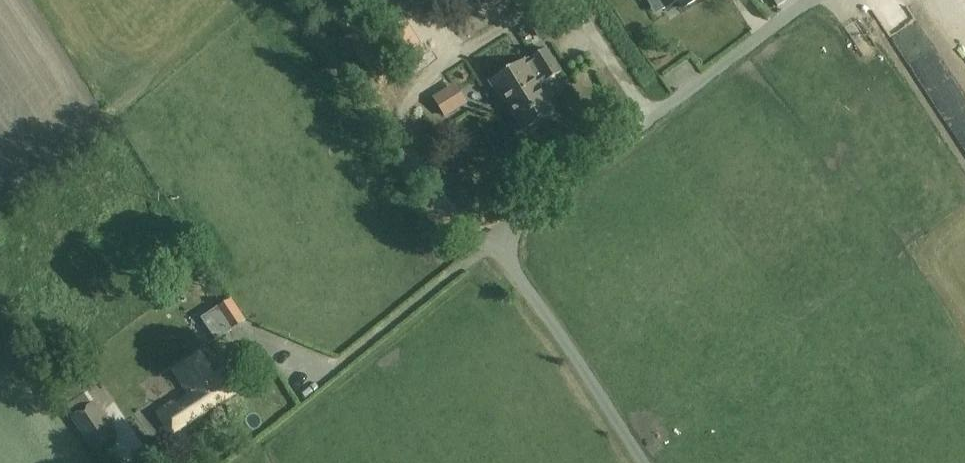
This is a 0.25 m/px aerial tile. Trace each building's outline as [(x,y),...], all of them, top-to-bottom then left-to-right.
[(926,30),(954,74),(964,67),(936,24),(926,30)] [(546,48),(525,62),(524,59),(489,82),(501,99),(503,98),(524,131),(545,117),(523,86),(557,64),(546,48)] [(523,86),(545,117),(554,111),(538,87),(562,72),(557,64),(523,86)] [(433,96),(445,115),(455,108),(444,90),(433,96)] [(245,320),(231,300),(217,309),(230,329),(245,320)] [(238,352),(247,365),(256,359),(247,345),(238,352)] [(174,402),(174,403),(158,414),(171,434),(238,390),(224,369),(213,376),(208,368),(209,367),(200,353),(174,371),(189,393),(174,402)] [(52,385),(96,452),(129,430),(85,363),(52,385)]
